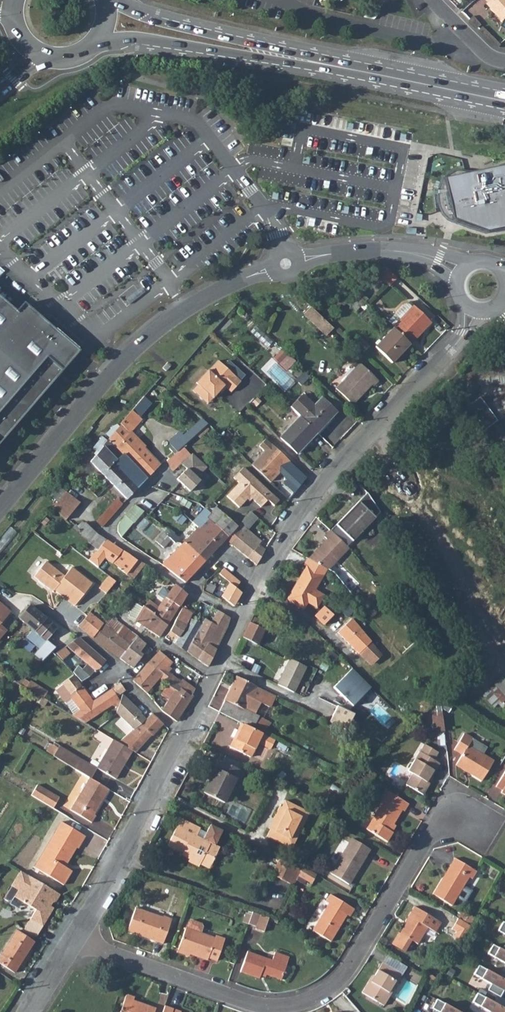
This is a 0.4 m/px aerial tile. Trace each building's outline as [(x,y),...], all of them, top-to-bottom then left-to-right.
[(490,0),(495,6),(493,8),(504,19),(504,18),(504,0),(490,0)] [(450,219),(486,230),(504,226),(504,164),(444,176),(450,219)] [(298,215),(297,227),(337,234),(339,221),(298,215)] [(386,267),(380,274),(390,284),(396,277),(386,267)] [(80,351),(60,335),(44,320),(25,304),(18,313),(0,298),(0,443),(80,351)] [(387,319),(394,325),(412,306),(408,302),(402,303),(387,319)] [(311,305),(305,312),(323,330),(330,323),(311,305)] [(394,325),(392,326),(393,327),(410,343),(431,322),(413,305),(412,306),(394,325)] [(60,335),(80,351),(85,345),(49,314),(44,320),(60,335)] [(330,323),(323,330),(324,330),(327,333),(334,327),(330,323)] [(410,343),(393,327),(375,347),(391,363),(410,343)] [(295,360),(289,354),(280,363),(287,369),(295,360)] [(230,392),(240,381),(218,360),(209,371),(208,370),(196,382),(198,384),(192,390),(202,399),(208,394),(212,398),(224,386),(230,392)] [(167,363),(162,369),(166,371),(170,366),(167,363)] [(359,363),(353,369),(370,385),(371,384),(373,386),(378,381),(359,363)] [(370,385),(353,369),(335,388),(352,404),(370,385)] [(202,399),(207,404),(212,398),(208,394),(202,399)] [(301,394),(289,406),(299,415),(317,433),(337,412),(321,397),(313,405),(301,394)] [(480,397),(467,407),(484,430),(497,421),(480,397)] [(140,401),(132,411),(140,417),(148,408),(140,401)] [(132,411),(122,423),(130,433),(142,419),(140,417),(132,411)] [(299,415),(279,436),(297,453),(317,433),(299,415)] [(122,423),(109,439),(147,479),(160,465),(130,433),(122,423)] [(109,439),(91,461),(127,499),(147,479),(109,439)] [(264,451),(251,465),(270,482),(282,469),(289,476),(296,468),(289,462),(290,462),(271,444),(270,444),(265,439),(259,446),(264,451)] [(161,455),(167,461),(177,452),(171,446),(161,455)] [(191,453),(181,463),(186,469),(176,478),(190,491),(200,480),(198,477),(208,467),(191,453)] [(239,482),(226,496),(238,507),(248,497),(251,497),(261,506),(267,499),(273,505),(278,500),(243,467),(234,477),(239,482)] [(221,480),(215,487),(223,494),(229,487),(221,480)] [(67,490),(58,500),(72,513),(80,503),(67,490)] [(367,492),(330,531),(347,546),(358,535),(367,525),(380,512),(367,492)] [(97,520),(104,526),(124,504),(117,498),(97,520)] [(58,500),(53,506),(66,519),(72,513),(58,500)] [(136,504),(126,516),(134,523),(145,511),(136,504)] [(210,513),(206,518),(216,526),(225,515),(215,508),(210,513)] [(251,513),(238,526),(243,531),(246,533),(248,530),(258,518),(251,513)] [(225,515),(216,526),(228,536),(238,526),(225,515)] [(206,518),(183,542),(205,561),(225,538),(231,543),(237,536),(243,531),(238,526),(228,536),(216,526),(206,518)] [(86,522),(77,530),(89,541),(96,533),(95,532),(86,522)] [(164,526),(161,530),(167,534),(170,530),(164,526)] [(246,533),(266,550),(268,546),(248,530),(246,533)] [(237,536),(231,543),(258,564),(266,550),(246,533),(243,531),(237,536)] [(326,540),(309,559),(327,570),(328,570),(348,548),(347,546),(330,531),(324,538),(326,540)] [(96,533),(89,541),(88,542),(98,550),(94,554),(93,553),(87,560),(97,568),(104,558),(116,567),(129,553),(114,544),(96,533)] [(175,543),(169,537),(166,541),(171,547),(175,543)] [(179,547),(163,565),(185,582),(205,561),(183,542),(179,547)] [(129,553),(116,567),(126,575),(138,560),(129,553)] [(306,567),(301,575),(318,585),(327,570),(309,559),(307,558),(303,565),(306,567)] [(138,560),(126,575),(131,580),(145,563),(139,560),(138,560)] [(33,579),(41,585),(53,569),(45,563),(33,579)] [(53,569),(41,585),(49,591),(51,589),(74,606),(91,583),(70,568),(64,577),(53,569)] [(224,568),(219,573),(230,582),(236,587),(241,582),(224,568)] [(318,585),(301,575),(287,600),(303,609),(307,602),(316,607),(323,595),(315,590),(318,585)] [(113,582),(107,576),(97,588),(104,593),(113,582)] [(230,582),(219,598),(228,602),(235,606),(242,593),(242,592),(236,587),(230,582)] [(151,602),(145,610),(168,626),(187,594),(175,584),(172,589),(167,586),(162,595),(167,598),(161,609),(155,605),(151,602)] [(8,631),(1,625),(12,612),(0,602),(0,639),(8,631)] [(35,655),(43,662),(56,648),(47,640),(57,629),(31,607),(20,620),(34,631),(27,639),(40,649),(35,655)] [(144,609),(134,623),(138,627),(141,624),(159,637),(167,626),(168,626),(145,610),(144,609)] [(183,609),(176,621),(181,624),(185,626),(189,618),(192,614),(183,609)] [(318,617),(325,624),(333,615),(326,609),(318,617)] [(202,625),(187,651),(209,667),(228,628),(231,617),(218,610),(211,622),(205,619),(202,625)] [(80,624),(78,627),(83,631),(93,638),(103,624),(89,613),(80,624)] [(255,617),(252,623),(264,629),(267,623),(255,617)] [(179,636),(175,643),(187,651),(202,625),(189,618),(185,626),(179,636)] [(351,618),(337,633),(358,653),(359,653),(370,663),(380,653),(370,641),(351,618)] [(164,639),(169,641),(174,633),(179,636),(185,626),(181,624),(176,621),(170,631),(164,639)] [(250,622),(242,637),(256,644),(264,629),(252,623),(250,622)] [(103,624),(93,638),(120,659),(131,646),(112,631),(103,624)] [(116,625),(112,631),(131,646),(136,639),(127,632),(116,625)] [(78,638),(67,646),(87,664),(82,669),(89,676),(94,671),(95,672),(96,670),(104,661),(104,660),(79,638),(78,638)] [(131,646),(120,659),(133,668),(143,656),(145,657),(152,650),(136,639),(131,646)] [(159,651),(147,664),(162,675),(172,662),(164,655),(159,651)] [(279,684),(274,695),(275,695),(291,703),(296,693),(293,691),(306,665),(290,658),(278,683),(279,684)] [(133,681),(147,693),(162,675),(147,664),(134,679),(133,681)] [(353,667),(334,686),(353,705),(372,687),(353,667)] [(269,707),(275,695),(274,695),(256,686),(236,676),(224,699),(225,700),(219,712),(241,723),(243,724),(262,733),(263,733),(266,726),(256,721),(258,716),(254,714),(260,702),(269,707)] [(82,710),(77,717),(92,726),(115,706),(118,706),(120,700),(116,695),(124,688),(118,681),(94,701),(73,677),(56,692),(66,704),(73,698),(79,707),(82,710)] [(176,722),(177,721),(194,696),(192,694),(179,685),(172,679),(168,683),(170,685),(161,696),(168,700),(161,711),(162,711),(164,714),(176,722)] [(183,680),(179,685),(192,694),(196,688),(183,680)] [(117,710),(116,711),(133,729),(145,719),(140,714),(141,713),(122,694),(120,700),(118,706),(117,710)] [(79,707),(73,698),(66,704),(73,712),(79,707)] [(348,730),(356,714),(339,705),(330,721),(348,730)] [(448,728),(444,708),(440,709),(440,713),(435,714),(439,730),(448,728)] [(133,729),(120,742),(133,751),(133,752),(136,753),(151,736),(152,736),(162,724),(152,714),(145,719),(133,729)] [(258,716),(256,721),(266,726),(269,721),(258,716)] [(243,724),(241,723),(234,738),(229,746),(250,757),(257,742),(270,749),(275,739),(263,733),(262,733),(243,724)] [(465,732),(456,748),(464,753),(458,761),(470,768),(469,770),(482,778),(494,759),(483,753),(487,746),(465,732)] [(116,740),(101,764),(99,768),(116,779),(131,754),(133,752),(133,751),(120,742),(116,740)] [(413,772),(406,782),(422,792),(429,781),(426,780),(438,761),(434,759),(439,751),(425,742),(420,750),(419,749),(407,768),(413,772)] [(66,748),(59,758),(76,769),(83,759),(66,748)] [(244,771),(218,758),(214,767),(216,768),(203,793),(221,801),(224,803),(236,778),(240,780),(244,771)] [(83,759),(76,769),(90,778),(92,779),(98,768),(83,759)] [(92,763),(99,768),(101,764),(94,759),(92,763)] [(92,779),(90,778),(70,808),(92,822),(96,815),(94,814),(109,790),(92,779)] [(39,784),(32,794),(54,808),(60,798),(39,784)] [(375,810),(365,826),(386,839),(391,829),(388,827),(400,807),(403,808),(407,801),(386,788),(374,809),(375,810)] [(265,834),(290,847),(294,839),(288,837),(299,816),(304,818),(308,811),(283,799),(280,805),(278,805),(272,816),(275,818),(270,828),(269,828),(265,834)] [(197,836),(199,830),(200,828),(181,819),(168,846),(183,854),(185,851),(192,854),(190,859),(200,864),(205,854),(210,857),(215,845),(222,831),(210,825),(206,833),(202,839),(197,836)] [(54,834),(34,867),(62,886),(71,872),(63,867),(75,848),(78,849),(85,837),(63,823),(55,835),(54,834)] [(206,833),(199,830),(197,836),(202,839),(206,833)] [(350,836),(329,872),(347,882),(368,847),(350,836)] [(205,854),(200,864),(209,868),(219,847),(215,845),(210,857),(205,854)] [(443,871),(431,890),(450,901),(467,873),(470,875),(475,867),(454,853),(449,861),(451,862),(445,872),(443,871)] [(279,858),(272,874),(289,883),(297,867),(279,858)] [(307,859),(299,876),(313,883),(321,865),(307,859)] [(4,897),(9,900),(12,899),(15,896),(36,909),(30,918),(31,919),(24,929),(36,936),(54,908),(47,904),(49,901),(52,903),(56,902),(61,895),(22,870),(4,897)] [(327,901),(310,928),(328,939),(345,912),(348,914),(352,907),(328,892),(323,899),(327,901)] [(404,920),(398,930),(416,941),(426,925),(433,929),(439,919),(412,903),(403,919),(404,920)] [(136,906),(128,930),(137,933),(138,931),(147,935),(147,937),(163,942),(172,917),(163,914),(163,916),(136,906)] [(243,924),(266,930),(269,917),(247,910),(243,924)] [(472,925),(460,917),(453,928),(459,931),(455,936),(463,941),(472,925)] [(187,926),(179,948),(190,952),(208,958),(209,955),(217,958),(224,937),(216,934),(215,936),(201,931),(203,925),(202,922),(192,918),(189,920),(187,926)] [(0,958),(0,963),(16,973),(35,941),(17,930),(0,958)] [(493,945),(488,954),(504,963),(504,952),(493,945)] [(249,949),(241,969),(260,976),(262,970),(281,977),(289,954),(276,949),(273,957),(249,949)] [(370,978),(363,990),(385,1003),(390,993),(388,992),(395,978),(397,979),(402,971),(382,960),(371,979),(370,978)] [(479,966),(475,975),(492,984),(488,991),(500,998),(504,989),(504,980),(499,977),(479,966)] [(117,1011),(152,1011),(154,1006),(132,998),(133,995),(125,991),(117,1011)] [(478,993),(473,1002),(490,1011),(504,1011),(504,1009),(478,993)] [(438,999),(433,1008),(439,1011),(460,1011),(438,999)]
